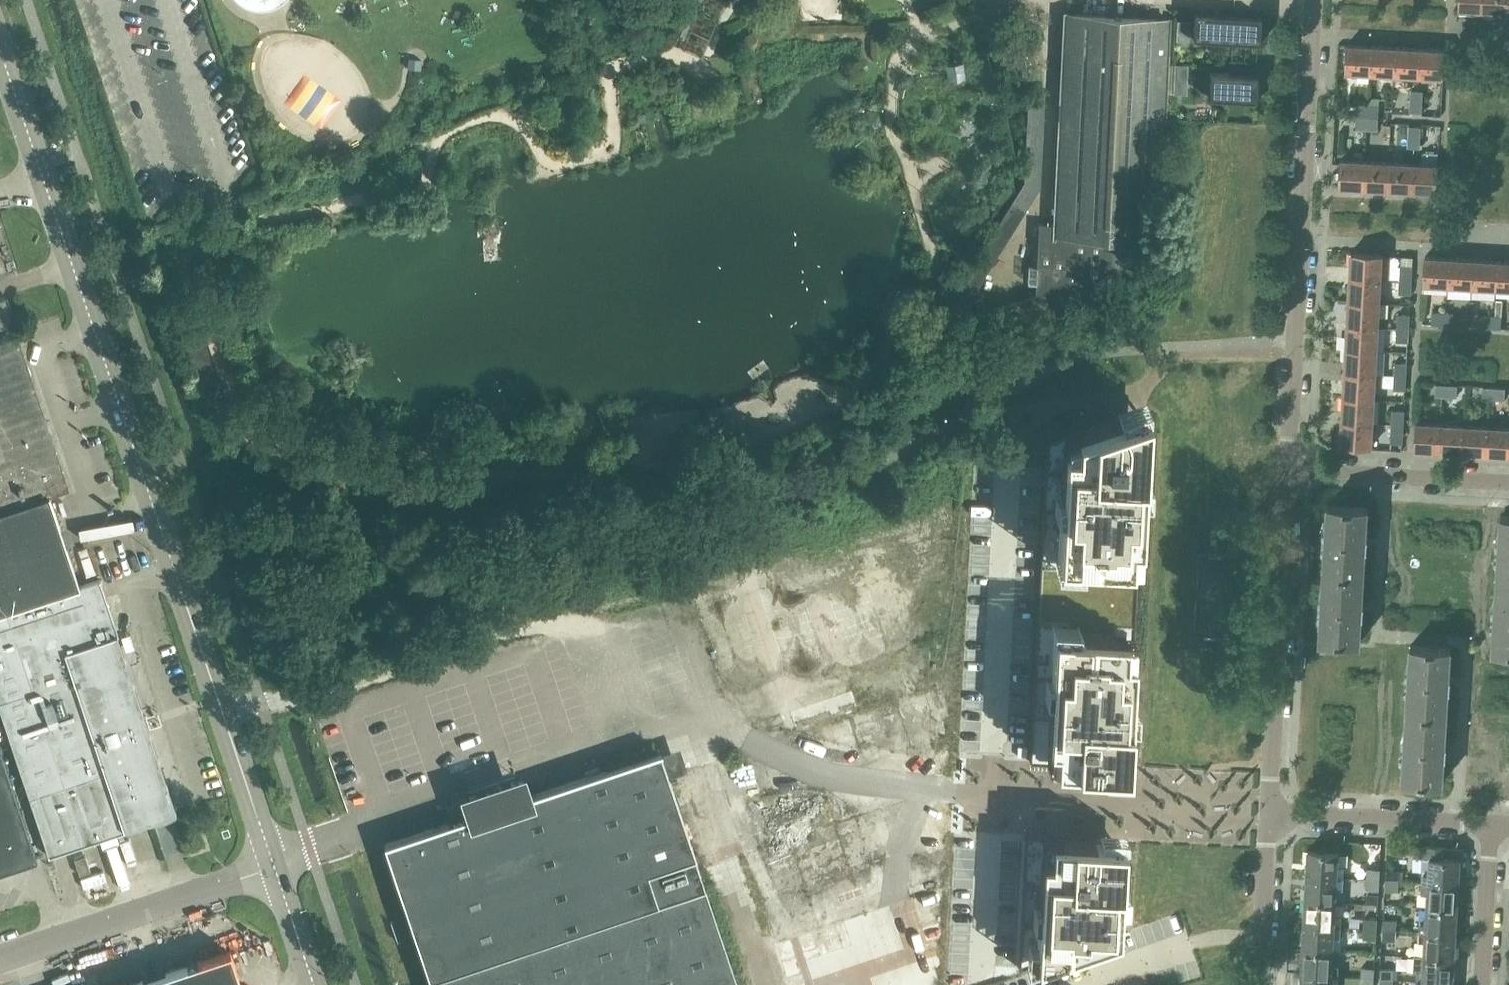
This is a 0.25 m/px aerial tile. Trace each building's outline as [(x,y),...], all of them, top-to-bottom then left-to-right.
[(1484,9),(1484,0),(1460,0),(1460,8),(1484,9)] [(1508,11),(1508,0),(1484,0),(1484,9),(1508,11)] [(1194,20),(1193,38),(1262,41),(1264,16),(1258,15),(1247,15),(1236,14),(1235,14),(1234,14),(1195,12),(1194,20)] [(679,13),(671,31),(683,36),(687,27),(691,18),(690,17),(679,13)] [(978,313),(959,319),(965,336),(966,338),(1018,320),(1114,288),(1115,271),(1142,273),(1144,240),(1157,240),(1168,18),(1066,13),(1056,223),(1053,223),(1039,222),(1037,267),(1039,267),(1037,293),(1036,293),(987,310),(981,292),(972,295),(978,313)] [(1346,71),(1371,72),(1373,45),(1348,44),(1346,71)] [(1371,72),(1395,74),(1397,46),(1373,45),(1371,72)] [(1395,74),(1420,75),(1421,48),(1397,46),(1395,74)] [(1421,48),(1420,75),(1443,76),(1445,49),(1421,48)] [(410,58),(409,68),(421,69),(422,59),(410,58)] [(947,77),(964,75),(963,58),(958,58),(945,59),(945,62),(946,67),(946,72),(946,74),(947,77)] [(1174,89),(1174,92),(1186,92),(1188,63),(1175,63),(1174,89)] [(1211,71),(1209,97),(1259,99),(1261,73),(1255,73),(1232,72),(1211,71)] [(1413,89),(1412,100),(1424,100),(1425,90),(1413,89)] [(1041,91),(1029,90),(1026,137),(1024,180),(968,270),(946,304),(972,295),(1010,234),(1040,186),(1045,91),(1041,91)] [(1424,100),(1412,100),(1411,111),(1423,112),(1424,100)] [(1359,103),(1358,115),(1369,116),(1369,104),(1359,103)] [(1369,104),(1369,116),(1380,117),(1380,105),(1369,104)] [(1357,127),(1368,128),(1369,116),(1358,115),(1357,127)] [(1369,116),(1368,128),(1379,129),(1380,117),(1369,116)] [(1410,125),(1410,136),(1422,136),(1423,126),(1410,125)] [(1422,136),(1410,136),(1409,147),(1421,147),(1422,136)] [(1340,186),(1365,187),(1366,160),(1341,159),(1340,186)] [(1365,187),(1389,188),(1390,161),(1366,160),(1365,187)] [(1389,188),(1413,190),(1415,163),(1390,161),(1389,188)] [(1415,163),(1413,190),(1436,191),(1438,164),(1415,163)] [(1352,251),(1351,276),(1382,278),(1384,253),(1352,251)] [(1401,264),(1401,279),(1413,279),(1414,255),(1404,254),(1403,265),(1401,264)] [(1425,283),(1448,284),(1450,257),(1426,256),(1425,283)] [(1448,284),(1473,286),(1474,258),(1450,257),(1448,284)] [(1473,286),(1497,287),(1498,260),(1474,258),(1473,286)] [(1496,294),(1508,294),(1508,288),(1508,260),(1498,260),(1497,287),(1496,294)] [(1351,276),(1349,300),(1381,302),(1382,278),(1351,276)] [(1413,279),(1401,279),(1400,292),(1412,293),(1413,279)] [(0,297),(0,325),(14,320),(14,319),(11,320),(4,297),(6,296),(6,295),(0,297)] [(1349,300),(1348,324),(1380,326),(1381,302),(1349,300)] [(1433,324),(1444,324),(1444,312),(1434,311),(1433,324)] [(1444,312),(1444,324),(1455,325),(1455,312),(1444,312)] [(1399,313),(1398,327),(1410,327),(1410,313),(1399,313)] [(1481,326),(1492,327),(1492,315),(1482,314),(1481,326)] [(1492,315),(1492,327),(1503,328),(1503,316),(1492,315)] [(1348,324),(1347,348),(1378,350),(1380,326),(1348,324)] [(1410,327),(1398,327),(1397,340),(1409,340),(1410,327)] [(192,338),(186,340),(205,397),(223,391),(204,334),(203,334),(192,338)] [(80,585),(50,495),(69,488),(70,488),(19,335),(2,340),(0,341),(0,612),(80,585)] [(1347,348),(1345,372),(1377,374),(1378,350),(1347,348)] [(1396,361),(1395,375),(1407,375),(1408,361),(1396,361)] [(1345,372),(1344,396),(1375,398),(1377,374),(1345,372)] [(1407,375),(1395,375),(1394,388),(1406,389),(1407,375)] [(1436,394),(1447,395),(1447,383),(1437,382),(1436,394)] [(1447,383),(1447,395),(1457,395),(1458,383),(1447,383)] [(1485,397),(1495,398),(1496,386),(1485,385),(1485,397)] [(1496,386),(1495,398),(1506,399),(1506,386),(1496,386)] [(1344,396),(1343,420),(1374,422),(1375,398),(1344,396)] [(1038,615),(1030,761),(1095,764),(1098,764),(1103,764),(1127,765),(1129,723),(1130,723),(1130,719),(1131,701),(1135,620),(1138,567),(1142,492),(1143,474),(1143,470),(1142,470),(1146,407),(1124,414),(1120,415),(1066,434),(1065,435),(1065,444),(1048,444),(1047,444),(1041,563),(1038,615)] [(1393,409),(1392,423),(1404,423),(1405,409),(1393,409)] [(1374,422),(1343,420),(1341,444),(1372,446),(1374,422)] [(1415,449),(1439,450),(1441,423),(1417,422),(1415,449)] [(1404,423),(1392,423),(1391,442),(1403,442),(1404,423)] [(1439,450),(1464,452),(1465,424),(1441,423),(1439,450)] [(1464,452),(1488,453),(1490,426),(1465,424),(1464,452)] [(1508,454),(1508,427),(1490,426),(1488,453),(1508,454)] [(1327,547),(1326,571),(1365,573),(1366,546),(1369,546),(1370,534),(1367,533),(1369,506),(1330,503),(1328,527),(1325,527),(1325,530),(1328,530),(1327,544),(1324,544),(1324,547),(1327,547)] [(1498,580),(1508,581),(1508,515),(1502,514),(1501,538),(1497,538),(1497,541),(1500,541),(1500,555),(1496,554),(1496,557),(1499,558),(1498,580)] [(1365,573),(1326,571),(1324,594),(1321,593),(1321,597),(1324,597),(1323,610),(1320,610),(1320,613),(1323,614),(1321,639),(1361,641),(1363,613),(1365,613),(1365,600),(1363,600),(1365,573)] [(0,612),(0,707),(49,853),(49,855),(126,829),(126,828),(175,811),(176,810),(176,809),(118,634),(119,633),(101,578),(80,585),(0,612)] [(1498,580),(1496,604),(1493,604),(1492,608),(1496,608),(1495,621),(1491,621),(1491,625),(1495,625),(1493,648),(1508,649),(1508,581),(1498,580)] [(1409,687),(1408,711),(1447,713),(1448,686),(1451,686),(1452,674),(1449,674),(1451,645),(1412,643),(1410,667),(1406,666),(1406,670),(1410,670),(1409,683),(1405,683),(1405,687),(1409,687)] [(1447,713),(1408,711),(1406,734),(1403,734),(1402,737),(1406,737),(1405,750),(1402,750),(1401,754),(1405,754),(1404,779),(1443,782),(1444,752),(1447,752),(1448,740),(1445,740),(1447,713)] [(38,857),(1,747),(0,748),(0,870),(38,857)] [(430,978),(523,946),(536,984),(738,984),(733,972),(699,868),(669,776),(661,751),(522,797),(518,785),(473,801),(477,813),(385,843),(430,977),(429,978),(430,978)] [(1026,834),(1019,967),(1118,933),(1120,903),(1121,886),(1121,882),(1123,839),(1099,838),(1095,838),(1026,834)] [(1389,843),(1388,853),(1394,853),(1398,850),(1399,843),(1389,843)] [(1425,845),(1423,881),(1460,883),(1460,870),(1464,870),(1464,859),(1461,859),(1461,858),(1447,857),(1448,846),(1425,845)] [(1309,849),(1308,874),(1344,876),(1344,866),(1339,866),(1339,851),(1309,849)] [(75,858),(80,873),(91,870),(86,854),(75,858)] [(1369,867),(1368,878),(1381,878),(1381,868),(1369,867)] [(1388,868),(1387,879),(1400,879),(1400,869),(1388,868)] [(1308,874),(1306,899),(1337,900),(1337,885),(1343,886),(1344,876),(1308,874)] [(1381,878),(1368,878),(1367,888),(1380,889),(1381,878)] [(1400,879),(1387,879),(1386,889),(1399,890),(1400,879)] [(1428,890),(1428,906),(1458,908),(1460,883),(1423,881),(1422,890),(1428,890)] [(1368,894),(1367,902),(1379,902),(1379,895),(1368,894)] [(1306,899),(1305,923),(1341,925),(1342,915),(1336,915),(1337,900),(1306,899)] [(1422,920),(1421,931),(1457,933),(1458,908),(1428,906),(1427,921),(1422,920)] [(1366,917),(1365,927),(1378,928),(1378,917),(1366,917)] [(1385,918),(1384,928),(1397,929),(1398,919),(1385,918)] [(1305,923),(1303,948),(1339,950),(1342,950),(1343,935),(1340,935),(1341,925),(1305,923)] [(1378,928),(1365,927),(1364,938),(1377,938),(1378,928)] [(1397,929),(1384,928),(1383,938),(1396,939),(1397,929)] [(1426,940),(1425,955),(1455,957),(1457,933),(1421,931),(1420,940),(1426,940)] [(430,978),(433,984),(536,984),(523,946),(430,978)] [(1303,948),(1302,973),(1338,975),(1339,950),(1303,948)] [(125,984),(242,984),(230,950),(198,961),(191,958),(187,964),(125,984)] [(1415,955),(1414,970),(1419,970),(1418,980),(1454,982),(1455,957),(1425,955),(1415,955)] [(1363,966),(1362,976),(1375,977),(1376,967),(1363,966)] [(1382,967),(1381,978),(1394,978),(1395,968),(1382,967)] [(1301,984),(1332,984),(1337,984),(1338,975),(1302,973),(1301,984)] [(1362,976),(1361,984),(1374,984),(1375,977),(1362,976)]
